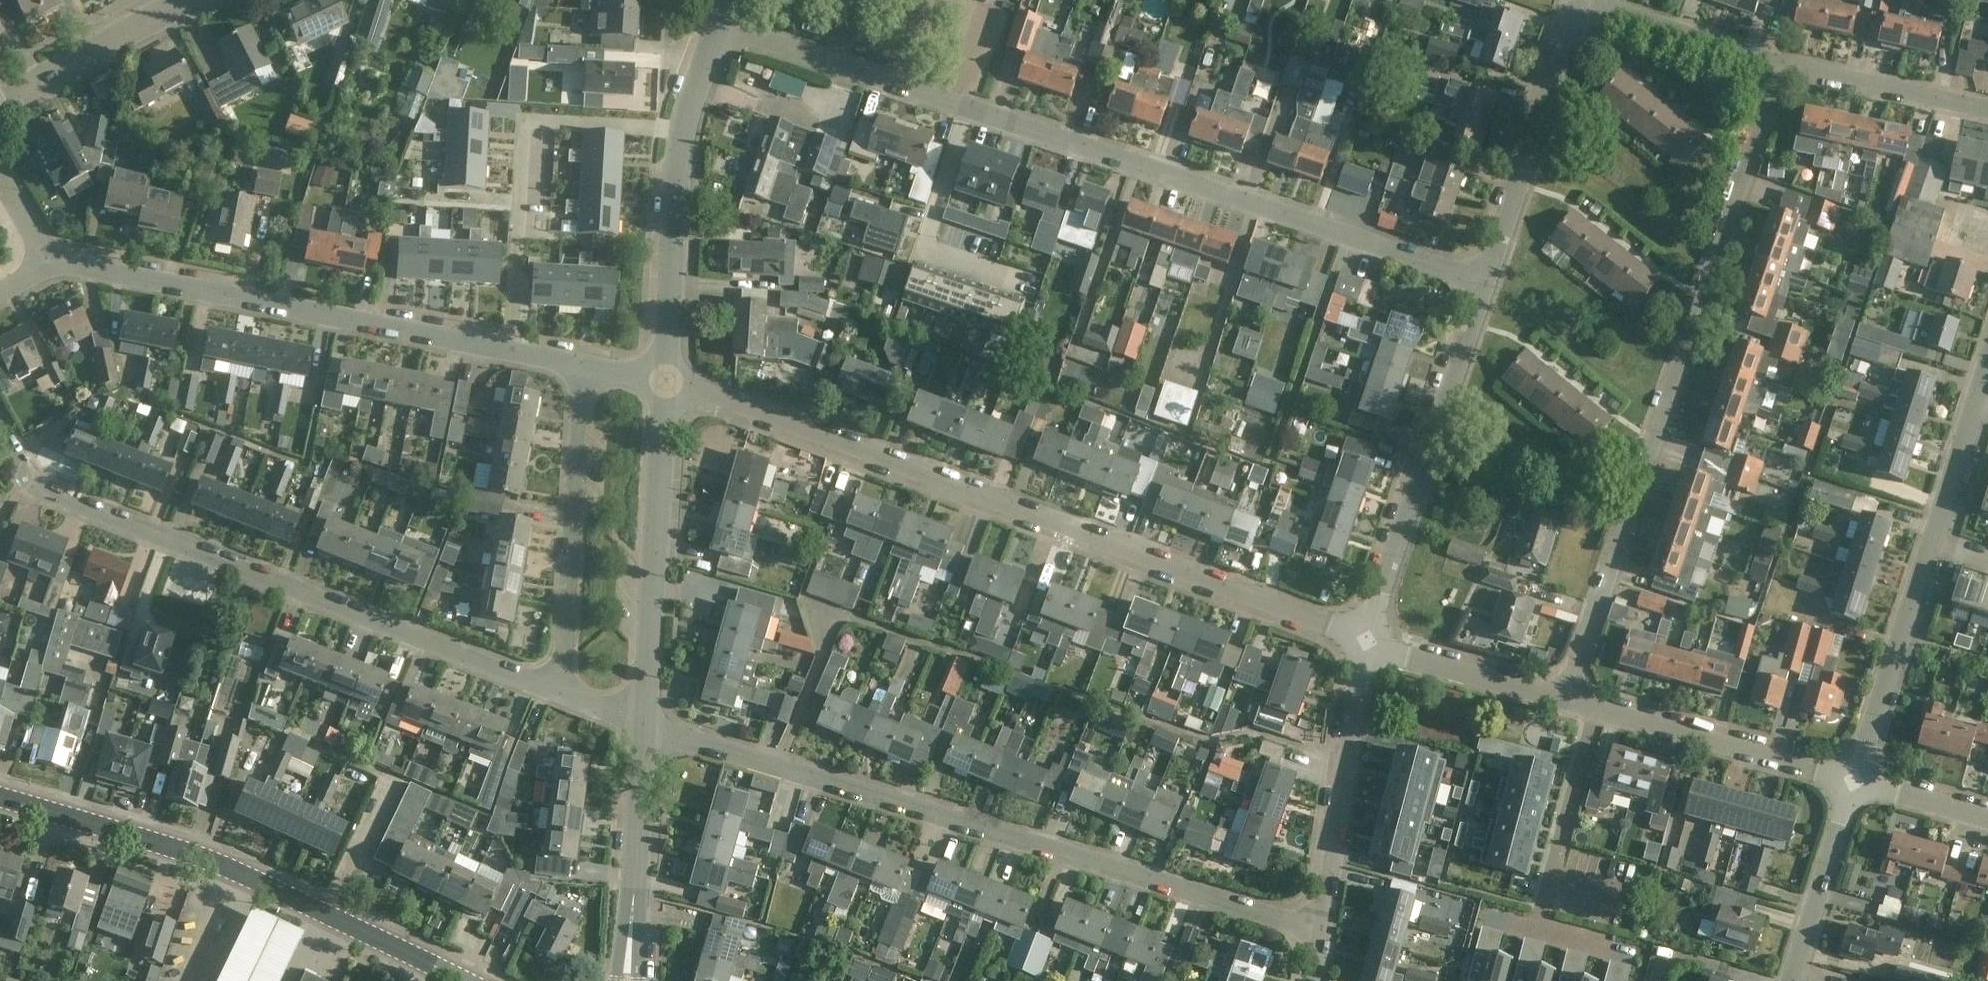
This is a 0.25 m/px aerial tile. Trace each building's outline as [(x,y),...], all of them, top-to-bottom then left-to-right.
[(28,22),(60,6),(57,0),(17,0),(28,22)] [(280,18),(294,47),(310,39),(311,41),(327,34),(328,37),(345,28),(331,0),(319,0),(280,18)] [(359,33),(379,39),(392,0),(370,0),(359,33)] [(425,6),(444,12),(449,0),(427,0),(425,6)] [(481,0),(466,0),(455,31),(468,36),(481,0)] [(504,4),(528,13),(533,0),(506,0),(504,4)] [(532,7),(546,8),(549,8),(549,0),(534,0),(532,7)] [(593,1),(581,0),(581,10),(591,11),(636,13),(636,0),(639,0),(593,0),(593,1)] [(1299,0),(1293,0),(1291,4),(1293,10),(1300,12),(1303,1),(1299,0)] [(1495,0),(1453,0),(1481,9),(1483,3),(1493,6),(1495,0)] [(1732,0),(1703,0),(1703,1),(1728,9),(1732,0)] [(1728,9),(1754,18),(1760,0),(1732,0),(1728,9)] [(1795,25),(1823,31),(1829,5),(1807,0),(1801,0),(1795,25)] [(1859,6),(1872,9),(1874,0),(1860,0),(1859,6)] [(1872,10),(1887,13),(1890,0),(1874,0),(1872,9),(1872,10)] [(1880,44),(1881,44),(1882,48),(1891,51),(1894,47),(1908,50),(1919,0),(1912,0),(1912,2),(1903,8),(1900,21),(1886,17),(1880,44)] [(1908,50),(1935,57),(1944,21),(1928,18),(1931,8),(1924,7),(1926,0),(1919,0),(1908,50)] [(1829,5),(1823,31),(1852,38),(1858,11),(1833,6),(1829,5)] [(546,8),(532,7),(517,46),(519,46),(531,47),(536,15),(545,16),(546,8)] [(591,11),(590,21),(589,37),(604,37),(603,49),(625,51),(626,39),(634,39),(634,36),(637,36),(637,26),(635,26),(636,13),(591,11)] [(1445,13),(1442,23),(1515,46),(1524,22),(1498,13),(1492,31),(1478,27),(1479,24),(1445,13)] [(1113,30),(1108,47),(1107,48),(1117,51),(1119,45),(1114,43),(1120,25),(1133,29),(1136,20),(1119,14),(1113,30)] [(1040,23),(1017,15),(1006,49),(1029,57),(1037,32),(1040,23)] [(1344,25),(1327,19),(1321,37),(1338,43),(1344,25)] [(1515,46),(1442,23),(1442,24),(1444,24),(1441,35),(1473,45),(1473,43),(1487,47),(1481,65),(1506,73),(1515,46)] [(1145,33),(1133,29),(1120,25),(1114,43),(1119,45),(1139,51),(1145,33)] [(218,45),(233,72),(209,85),(211,89),(221,109),(262,89),(255,73),(268,66),(249,29),(218,45)] [(1037,32),(1029,57),(1021,81),(1045,90),(1061,44),(1062,40),(1051,36),(1037,32)] [(348,67),(356,41),(357,40),(342,35),(333,62),(348,67)] [(1063,35),(1062,40),(1061,44),(1045,90),(1072,98),(1084,63),(1070,59),(1077,40),(1063,35)] [(1433,39),(1428,55),(1456,64),(1461,47),(1433,39)] [(1151,72),(1150,71),(1133,122),(1159,131),(1177,77),(1171,75),(1180,47),(1162,41),(1151,72)] [(1107,48),(1108,47),(1093,42),(1084,69),(1099,73),(1107,48)] [(1968,51),(1987,54),(1987,44),(1970,42),(1968,51)] [(578,50),(531,47),(519,46),(518,57),(548,59),(548,62),(577,64),(578,50)] [(1117,51),(1107,48),(1099,73),(1112,78),(1118,62),(1124,64),(1128,55),(1117,51)] [(1968,51),(1968,53),(1961,52),(1956,75),(1973,78),(1977,60),(1987,61),(1987,54),(1968,51)] [(146,86),(129,95),(139,114),(188,86),(172,57),(140,75),(146,86)] [(1302,90),(1297,104),(1298,104),(1316,110),(1322,91),(1326,80),(1330,69),(1312,62),(1311,65),(1302,90)] [(633,68),(586,64),(584,94),(630,98),(631,84),(634,84),(637,81),(637,74),(635,71),(632,71),(633,68)] [(1133,122),(1150,71),(1151,67),(1142,64),(1138,76),(1135,75),(1131,87),(1118,83),(1108,114),(1133,122)] [(807,80),(766,66),(760,84),(801,97),(807,80)] [(434,77),(413,69),(405,89),(427,97),(434,77)] [(111,70),(89,82),(100,103),(112,97),(106,84),(115,79),(111,70)] [(1225,120),(1216,147),(1242,155),(1244,150),(1251,130),(1264,135),(1268,122),(1240,112),(1244,100),(1246,101),(1255,75),(1241,70),(1232,98),(1225,120)] [(1620,116),(1641,90),(1620,73),(1599,99),(1620,116)] [(1428,92),(1424,101),(1434,104),(1490,123),(1499,98),(1472,88),(1471,89),(1451,82),(1446,98),(1428,92)] [(1641,90),(1620,116),(1641,133),(1662,106),(1641,90)] [(228,126),(219,109),(210,91),(194,99),(213,134),(228,126)] [(1308,134),(1295,174),(1321,183),(1330,156),(1318,152),(1322,139),(1318,138),(1323,124),(1329,126),(1339,97),(1322,91),(1316,110),(1311,123),(1312,123),(1308,134)] [(1199,112),(1190,138),(1216,147),(1225,120),(1232,98),(1220,93),(1212,116),(1199,112)] [(1423,141),(1422,145),(1434,148),(1463,158),(1467,144),(1481,149),(1490,123),(1434,104),(1431,115),(1437,117),(1436,120),(1444,123),(1446,125),(1459,129),(1455,142),(1426,133),(1423,141)] [(1683,123),(1662,106),(1641,133),(1663,149),(1683,123)] [(1825,158),(1834,116),(1807,110),(1802,135),(1798,134),(1794,151),(1816,156),(1813,167),(1823,169),(1825,158)] [(446,135),(485,137),(487,117),(447,115),(446,135)] [(292,116),(285,133),(318,145),(325,128),(292,116)] [(1859,121),(1834,116),(1825,158),(1823,169),(1839,172),(1839,173),(1848,174),(1853,148),(1859,121)] [(894,159),(905,127),(881,119),(879,126),(862,121),(850,155),(874,163),(877,153),(894,159)] [(1277,141),(1269,166),(1295,174),(1308,134),(1312,123),(1311,123),(1298,119),(1290,142),(1278,138),(1277,141)] [(758,156),(780,163),(815,175),(835,182),(845,151),(837,149),(839,143),(815,135),(771,120),(758,156)] [(1868,151),(1879,154),(1884,126),(1859,121),(1853,148),(1868,151)] [(94,172),(66,123),(65,122),(32,140),(35,145),(48,169),(45,171),(55,190),(59,188),(61,191),(94,172)] [(1683,123),(1663,149),(1674,158),(1671,163),(1682,171),(1706,141),(1683,123)] [(1884,126),(1879,154),(1905,159),(1910,132),(1884,126)] [(934,137),(905,127),(894,159),(911,165),(908,174),(932,182),(943,148),(932,144),(934,137)] [(569,152),(569,157),(622,160),(623,135),(583,132),(582,153),(569,152)] [(485,137),(446,135),(433,134),(432,146),(445,147),(444,160),(484,163),(485,137)] [(1925,139),(1918,158),(1938,165),(1946,141),(1927,134),(1925,139)] [(1904,199),(1905,197),(1918,158),(1925,139),(1914,135),(1892,195),(1904,199)] [(1975,189),(1983,149),(1960,144),(1949,195),(1960,197),(1962,186),(1975,189)] [(262,146),(260,163),(284,167),(286,150),(262,146)] [(1394,166),(1391,176),(1456,199),(1465,174),(1458,171),(1463,158),(1434,148),(1430,162),(1426,161),(1421,175),(1394,166)] [(982,199),(996,157),(994,156),(994,155),(978,149),(977,151),(972,149),(966,167),(958,191),(982,199)] [(1983,149),(1975,189),(1987,192),(1984,203),(1987,203),(1987,151),(1983,149)] [(780,163),(758,156),(745,194),(777,205),(777,204),(787,208),(782,221),(799,227),(811,193),(795,188),(797,181),(776,173),(780,163)] [(415,168),(437,168),(437,158),(415,157),(415,168)] [(622,160),(569,157),(568,165),(581,165),(580,182),(620,185),(622,160)] [(996,157),(982,199),(1006,207),(1020,165),(996,157)] [(1918,158),(1905,197),(1936,208),(1941,194),(1949,170),(1918,158)] [(484,163),(444,160),(443,184),(435,184),(435,196),(442,197),(442,191),(482,194),(484,163)] [(1865,178),(1873,179),(1876,165),(1868,163),(1865,178)] [(335,169),(319,164),(311,184),(323,188),(326,181),(331,182),(335,169)] [(1346,164),(1338,189),(1368,199),(1376,174),(1346,164)] [(200,165),(187,199),(200,204),(213,167),(200,165)] [(1783,165),(1770,165),(1770,177),(1782,178),(1783,165)] [(282,174),(258,170),(253,194),(277,198),(282,174)] [(1036,171),(1024,205),(1045,211),(1032,249),(1053,256),(1068,210),(1058,206),(1067,181),(1036,171)] [(1825,187),(1845,188),(1846,175),(1826,174),(1825,187)] [(831,193),(835,182),(815,175),(811,186),(831,193)] [(1391,176),(1386,192),(1426,206),(1422,216),(1447,225),(1456,199),(1391,176)] [(139,224),(145,196),(144,196),(147,184),(110,177),(101,216),(139,224)] [(412,188),(422,189),(423,180),(412,180),(412,188)] [(620,185),(580,182),(579,203),(566,202),(566,207),(619,210),(620,185)] [(853,189),(847,188),(847,187),(836,184),(831,202),(842,206),(847,207),(853,189)] [(1093,236),(1096,237),(1110,196),(1097,191),(1086,187),(1078,212),(1089,216),(1083,233),(1093,236)] [(1819,187),(1818,196),(1841,204),(1844,193),(1819,187)] [(145,196),(139,224),(137,236),(171,243),(179,203),(145,196)] [(1905,197),(1904,199),(1894,228),(1937,241),(1946,212),(1936,209),(1936,208),(1905,197)] [(910,215),(852,198),(840,236),(898,254),(910,215)] [(1831,216),(1834,207),(1811,199),(1808,209),(1831,216)] [(219,200),(210,249),(240,255),(243,239),(242,238),(243,231),(248,232),(253,207),(219,200)] [(1151,239),(1160,212),(1133,203),(1124,230),(1139,235),(1127,268),(1135,271),(1139,259),(1144,261),(1151,239)] [(819,205),(811,223),(826,230),(834,213),(819,205)] [(619,210),(566,207),(565,215),(579,216),(578,234),(617,236),(619,210)] [(1831,216),(1808,209),(1803,222),(1773,212),(1765,235),(1803,249),(1811,225),(1833,233),(1842,210),(1834,207),(1831,216)] [(462,230),(470,231),(470,230),(476,230),(478,210),(464,209),(464,210),(462,230)] [(405,212),(393,212),(392,224),(405,225),(405,212)] [(1185,221),(1160,212),(1151,239),(1176,247),(1185,221)] [(1573,256),(1594,230),(1573,213),(1552,240),(1573,256)] [(971,230),(976,218),(968,215),(963,227),(971,230)] [(357,220),(344,218),(342,228),(355,230),(357,220)] [(1004,221),(1002,226),(998,239),(1006,241),(1012,224),(1004,221)] [(1211,229),(1185,221),(1176,247),(1202,256),(1211,229)] [(1878,223),(1873,237),(1880,239),(1885,226),(1878,223)] [(1937,241),(1894,228),(1884,257),(1904,264),(1927,271),(1937,241)] [(1211,229),(1202,256),(1229,265),(1238,238),(1211,229)] [(427,285),(429,246),(430,231),(417,230),(416,245),(396,244),(394,283),(427,285)] [(768,230),(768,238),(780,239),(781,230),(768,230)] [(1594,230),(1573,256),(1594,273),(1615,246),(1594,230)] [(467,234),(467,248),(465,287),(497,289),(499,249),(479,248),(480,234),(467,234)] [(1803,249),(1765,235),(1757,260),(1800,275),(1805,260),(1814,263),(1818,254),(1803,249)] [(330,273),(336,244),(307,238),(301,268),(330,273)] [(732,243),(730,273),(762,275),(780,277),(779,284),(794,285),(797,243),(765,241),(764,245),(732,243)] [(365,249),(336,244),(330,273),(360,278),(365,249)] [(429,246),(427,285),(465,287),(467,248),(429,246)] [(1637,263),(1615,246),(1594,273),(1616,290),(1637,263)] [(1267,248),(1264,257),(1253,253),(1247,272),(1258,276),(1259,277),(1255,288),(1268,292),(1261,314),(1271,317),(1274,309),(1282,284),(1291,256),(1267,248)] [(1169,270),(1173,256),(1162,252),(1157,266),(1169,270)] [(1087,254),(1074,293),(1087,297),(1100,258),(1087,254)] [(1304,298),(1320,303),(1329,278),(1312,272),(1315,264),(1291,256),(1282,284),(1274,309),(1283,312),(1288,299),(1301,304),(1302,303),(1304,298)] [(577,273),(560,272),(557,307),(585,309),(587,258),(578,257),(577,273)] [(866,257),(859,280),(898,292),(905,268),(866,257)] [(1904,264),(1884,257),(1875,285),(1895,291),(1904,264)] [(587,258),(585,309),(613,311),(615,271),(591,269),(592,258),(587,258)] [(1939,294),(1948,263),(1934,258),(1924,289),(1939,294)] [(1757,260),(1749,285),(1787,298),(1790,287),(1811,293),(1815,280),(1800,275),(1757,260)] [(557,307),(560,272),(541,270),(541,263),(528,262),(527,270),(533,271),(531,306),(557,307)] [(1637,263),(1616,290),(1627,299),(1624,303),(1635,311),(1659,281),(1637,263)] [(1974,271),(1948,263),(1939,294),(1955,299),(1965,302),(1974,271)] [(939,272),(916,264),(903,302),(926,310),(939,272)] [(1199,265),(1195,278),(1208,283),(1212,269),(1199,265)] [(1169,270),(1157,266),(1151,284),(1163,288),(1169,270)] [(926,310),(948,317),(961,278),(960,279),(939,272),(926,310)] [(1341,274),(1334,296),(1346,300),(1353,278),(1341,274)] [(1854,293),(1865,297),(1870,282),(1852,276),(1847,291),(1854,293)] [(948,317),(969,324),(982,286),(982,285),(961,278),(948,317)] [(1353,278),(1346,300),(1358,305),(1361,298),(1366,282),(1353,278)] [(826,280),(801,279),(800,292),(825,293),(826,280)] [(1366,282),(1361,298),(1375,302),(1380,286),(1366,282)] [(1158,303),(1175,309),(1182,290),(1165,284),(1158,303)] [(1787,298),(1749,285),(1740,312),(1752,316),(1747,330),(1772,338),(1790,345),(1804,349),(1809,335),(1774,322),(1778,309),(1783,311),(1787,298)] [(1004,294),(982,286),(969,324),(991,332),(1004,294)] [(826,318),(831,302),(811,294),(781,293),(780,308),(798,310),(826,318)] [(1865,297),(1854,293),(1851,302),(1862,306),(1865,297)] [(1004,294),(991,332),(1012,339),(1025,301),(1004,294)] [(1955,299),(1939,294),(1936,305),(1951,310),(1955,299)] [(1334,296),(1326,321),(1338,325),(1346,300),(1334,296)] [(737,331),(801,335),(802,326),(783,325),(783,321),(766,319),(767,306),(738,304),(737,331)] [(73,305),(45,319),(57,341),(69,335),(75,346),(90,338),(73,305)] [(1363,324),(1361,332),(1386,341),(1415,350),(1423,326),(1411,323),(1415,311),(1398,305),(1394,317),(1390,330),(1378,326),(1377,328),(1363,324)] [(1849,307),(1845,318),(1857,322),(1861,311),(1849,307)] [(897,320),(905,323),(909,311),(901,309),(897,320)] [(1861,324),(1856,337),(1883,346),(1927,360),(1930,351),(1949,356),(1958,326),(1922,315),(1915,341),(1861,324)] [(1857,322),(1845,318),(1840,316),(1833,336),(1850,342),(1857,322)] [(855,318),(850,323),(854,328),(860,323),(855,318)] [(143,350),(148,324),(122,319),(117,345),(143,350)] [(934,335),(941,337),(945,326),(937,323),(934,333),(934,335)] [(1136,361),(1147,330),(1125,323),(1115,353),(1136,361)] [(148,324),(143,350),(169,356),(174,330),(148,324)] [(1339,325),(1337,333),(1349,337),(1351,329),(1339,325)] [(953,328),(945,326),(941,337),(949,340),(953,328)] [(1349,337),(1348,339),(1377,348),(1372,362),(1378,364),(1407,374),(1415,350),(1386,341),(1361,332),(1351,329),(1349,337)] [(0,341),(0,356),(8,371),(11,370),(17,382),(41,368),(35,357),(36,357),(22,330),(0,341)] [(105,331),(90,334),(94,352),(91,353),(99,387),(118,383),(105,331)] [(801,335),(737,331),(735,358),(764,360),(765,346),(781,347),(782,343),(801,344),(801,335)] [(1092,348),(1096,336),(1087,333),(1083,345),(1092,348)] [(230,368),(235,341),(206,336),(201,362),(202,362),(200,373),(213,375),(215,365),(230,368)] [(1737,345),(1729,368),(1765,381),(1769,367),(1776,370),(1780,360),(1798,366),(1804,349),(1790,345),(1772,338),(1767,354),(1737,345)] [(1878,363),(1882,348),(1855,339),(1850,354),(1878,363)] [(235,341),(230,368),(254,372),(259,346),(235,341)] [(983,357),(987,346),(979,343),(977,350),(975,355),(983,357)] [(823,374),(833,349),(820,344),(810,369),(823,374)] [(911,374),(920,348),(908,344),(900,368),(899,370),(911,374)] [(1017,357),(1021,345),(1015,344),(1011,355),(1017,357)] [(259,346),(254,372),(252,382),(263,385),(265,375),(280,378),(286,351),(259,346)] [(286,351),(280,378),(272,415),(284,417),(291,380),(304,382),(310,356),(286,351)] [(1526,396),(1547,370),(1526,353),(1505,380),(1526,396)] [(849,357),(838,386),(887,406),(898,377),(849,357)] [(155,361),(142,359),(136,388),(148,390),(155,361)] [(927,375),(932,363),(922,359),(917,371),(927,375)] [(1312,359),(1309,367),(1321,371),(1324,363),(1312,359)] [(1340,367),(1337,377),(1345,379),(1363,385),(1370,388),(1399,397),(1407,374),(1378,364),(1372,362),(1368,376),(1340,367)] [(57,364),(45,370),(54,389),(66,383),(57,364)] [(359,402),(365,373),(363,372),(364,370),(351,367),(350,370),(340,367),(337,379),(326,377),(320,406),(341,410),(343,399),(359,402)] [(1317,383),(1321,371),(1309,367),(1305,379),(1317,383)] [(1765,381),(1729,368),(1721,393),(1747,402),(1760,406),(1763,407),(1763,408),(1768,392),(1778,396),(1781,386),(1765,381)] [(1547,370),(1526,396),(1548,414),(1569,388),(1547,370)] [(1901,400),(1927,408),(1935,382),(1909,374),(1898,370),(1894,381),(1906,385),(1901,400)] [(365,373),(359,402),(357,412),(369,414),(371,405),(384,407),(390,377),(389,377),(389,374),(376,372),(376,375),(365,373)] [(224,375),(218,404),(231,407),(237,378),(224,375)] [(390,377),(384,407),(409,412),(415,382),(413,382),(414,379),(400,376),(400,379),(390,377)] [(195,379),(184,377),(177,410),(191,413),(197,381),(195,379)] [(974,395),(980,381),(971,378),(966,392),(974,395)] [(1018,383),(1007,379),(1003,390),(1014,394),(1019,396),(1023,385),(1018,383)] [(425,384),(415,382),(409,412),(434,417),(431,428),(443,431),(449,400),(438,398),(441,387),(438,386),(438,384),(426,381),(425,384)] [(989,385),(980,381),(974,395),(983,399),(989,385)] [(458,382),(451,414),(464,416),(470,385),(458,382)] [(1155,417),(1188,427),(1199,394),(1167,383),(1155,417)] [(1872,400),(1876,389),(1862,384),(1859,392),(1858,396),(1872,400)] [(1019,396),(1018,397),(1031,402),(1033,396),(1030,394),(1032,388),(1023,385),(1019,396)] [(1355,409),(1350,425),(1377,433),(1382,418),(1391,421),(1399,397),(1370,388),(1363,385),(1355,409)] [(1856,401),(1858,396),(1859,392),(1840,387),(1838,386),(1835,395),(1856,401)] [(1013,430),(991,422),(980,449),(1004,458),(1011,440),(1026,445),(1036,418),(1041,404),(1046,392),(1032,387),(1032,388),(1030,394),(1033,396),(1031,402),(1025,415),(1020,413),(1013,430)] [(1569,388),(1548,414),(1568,429),(1589,403),(1569,388)] [(1252,389),(1246,405),(1275,415),(1280,399),(1252,389)] [(1886,405),(1889,396),(1890,393),(1876,389),(1872,400),(1886,405)] [(506,391),(501,417),(532,423),(534,412),(538,413),(541,400),(537,399),(537,397),(506,391)] [(1721,393),(1712,417),(1739,426),(1747,402),(1721,393)] [(934,432),(945,404),(921,395),(911,423),(934,432)] [(1889,396),(1886,405),(1885,408),(1897,412),(1894,423),(1920,432),(1927,408),(1901,400),(1889,396)] [(86,468),(96,443),(113,404),(102,399),(84,438),(71,433),(62,458),(86,468)] [(1620,406),(1612,399),(1608,404),(1616,411),(1620,406)] [(1589,403),(1568,429),(1580,439),(1577,443),(1587,452),(1611,421),(1589,403)] [(968,413),(945,404),(934,432),(957,440),(968,413)] [(1041,404),(1036,418),(1045,422),(1051,407),(1041,404)] [(1763,407),(1760,406),(1757,415),(1775,422),(1778,412),(1763,408),(1763,407)] [(1815,411),(1811,425),(1819,428),(1823,414),(1815,411)] [(360,425),(361,414),(344,412),(343,423),(360,425)] [(1070,444),(1060,472),(1083,481),(1103,428),(1107,415),(1099,412),(1089,437),(1087,436),(1082,449),(1070,444)] [(968,413),(957,440),(980,449),(991,422),(968,413)] [(147,448),(158,420),(152,417),(140,445),(147,448)] [(501,417),(496,442),(528,448),(530,437),(534,437),(536,425),(532,424),(532,423),(501,417)] [(1739,426),(1712,417),(1703,444),(1733,455),(1738,440),(1746,442),(1750,430),(1739,426)] [(165,422),(158,420),(147,448),(150,449),(154,450),(165,422)] [(1920,432),(1894,423),(1882,420),(1874,447),(1884,450),(1910,459),(1920,432)] [(1228,447),(1232,433),(1196,421),(1192,436),(1228,447)] [(449,432),(463,435),(465,425),(451,423),(449,432)] [(1819,428),(1811,425),(1806,423),(1798,446),(1811,451),(1819,428)] [(1103,428),(1083,481),(1105,490),(1106,488),(1116,462),(1121,449),(1107,444),(1112,432),(1103,428)] [(185,431),(177,450),(189,455),(197,436),(185,431)] [(463,435),(449,432),(447,442),(461,445),(463,435)] [(36,433),(25,438),(31,449),(41,444),(36,433)] [(209,434),(198,460),(212,466),(223,439),(209,434)] [(1060,472),(1070,444),(1047,435),(1036,462),(1060,472)] [(1841,446),(1856,451),(1859,440),(1845,435),(1841,446)] [(315,438),(313,446),(329,450),(331,441),(315,438)] [(1305,460),(1302,469),(1366,490),(1374,466),(1370,464),(1375,447),(1349,438),(1339,469),(1331,467),(1330,467),(1305,460)] [(241,451),(244,444),(234,440),(232,447),(241,451)] [(1873,444),(1859,440),(1856,451),(1870,455),(1873,444)] [(496,442),(491,466),(523,472),(525,461),(529,462),(531,449),(527,449),(528,448),(496,442)] [(120,452),(96,443),(86,468),(111,477),(120,452)] [(120,452),(111,477),(136,487),(145,462),(150,449),(147,448),(140,445),(135,458),(120,452)] [(374,451),(375,449),(367,446),(361,461),(370,464),(374,451)] [(218,474),(230,479),(241,452),(229,447),(218,474)] [(1145,501),(1159,465),(1150,461),(1142,457),(1143,455),(1122,447),(1121,449),(1116,462),(1106,488),(1107,488),(1105,493),(1117,498),(1119,493),(1130,497),(1130,496),(1145,501)] [(1159,465),(1164,450),(1155,447),(1150,461),(1159,465)] [(386,454),(375,449),(374,451),(370,464),(381,468),(386,454)] [(1807,453),(1796,449),(1794,456),(1797,462),(1804,464),(1807,453)] [(1910,459),(1884,450),(1877,474),(1903,482),(1910,459)] [(741,456),(734,480),(763,488),(769,464),(741,456)] [(1764,465),(1737,456),(1732,470),(1760,479),(1764,465)] [(170,472),(145,462),(136,487),(160,497),(170,472)] [(368,465),(365,475),(380,480),(384,470),(368,465)] [(1156,516),(1180,525),(1190,497),(1194,488),(1194,486),(1174,478),(1177,472),(1159,465),(1145,501),(1160,507),(1158,512),(1156,516)] [(468,488),(466,500),(503,507),(505,495),(518,498),(520,486),(524,487),(527,474),(523,474),(523,472),(491,466),(487,491),(468,488)] [(282,499),(292,471),(280,467),(269,494),(282,499)] [(1366,490),(1302,469),(1298,479),(1324,487),(1323,487),(1334,491),(1330,504),(1358,513),(1366,490)] [(1220,489),(1226,474),(1216,470),(1211,485),(1220,489)] [(1732,470),(1726,487),(1754,496),(1760,479),(1732,470)] [(1685,472),(1677,497),(1711,508),(1715,496),(1723,498),(1726,487),(1685,472)] [(1235,477),(1226,474),(1220,489),(1230,492),(1235,477)] [(390,477),(386,490),(405,496),(410,483),(390,477)] [(734,480),(727,504),(756,512),(759,501),(770,504),(770,501),(785,505),(788,495),(773,491),(763,488),(734,480)] [(775,482),(773,491),(788,495),(790,486),(775,482)] [(215,519),(225,493),(200,483),(190,509),(215,519)] [(1194,488),(1190,497),(1180,525),(1203,534),(1213,506),(1217,497),(1194,488)] [(1796,493),(1782,488),(1777,503),(1791,508),(1796,493)] [(309,489),(302,507),(313,511),(319,493),(309,489)] [(1828,504),(1853,512),(1858,497),(1832,489),(1828,504)] [(819,490),(810,513),(834,522),(843,499),(819,490)] [(225,493),(215,519),(239,528),(249,503),(225,493)] [(1677,497),(1669,521),(1707,534),(1712,519),(1726,523),(1729,513),(1711,508),(1677,497)] [(869,545),(873,535),(873,534),(884,507),(860,498),(850,525),(845,538),(858,543),(853,555),(855,556),(864,560),(869,545)] [(1513,499),(1508,516),(1527,522),(1516,557),(1546,566),(1562,515),(1513,499)] [(503,507),(466,500),(464,512),(500,519),(495,544),(525,550),(525,548),(529,549),(532,536),(528,536),(530,524),(501,518),(503,507)] [(273,512),(249,503),(239,528),(263,538),(273,512)] [(1358,513),(1330,504),(1325,503),(1321,514),(1315,512),(1311,523),(1322,527),(1350,536),(1358,513)] [(756,512),(727,504),(721,527),(749,535),(756,512)] [(339,563),(350,535),(327,525),(333,510),(321,506),(308,538),(319,542),(315,554),(316,554),(315,557),(326,561),(327,559),(339,563)] [(1213,506),(1203,534),(1226,542),(1236,515),(1213,506)] [(896,543),(907,515),(884,507),(873,534),(873,535),(869,545),(864,560),(873,563),(876,564),(886,539),(896,543)] [(297,522),(273,512),(263,538),(287,547),(297,522)] [(1283,512),(1280,521),(1293,526),(1296,517),(1283,512)] [(919,552),(930,524),(907,515),(896,543),(891,556),(903,560),(904,559),(915,563),(919,552)] [(1251,520),(1236,515),(1226,542),(1250,551),(1251,548),(1270,548),(1277,530),(1268,527),(1251,520)] [(1864,515),(1856,540),(1882,548),(1890,524),(1864,515)] [(1280,521),(1277,530),(1289,535),(1293,526),(1280,521)] [(1669,521),(1661,546),(1700,559),(1705,544),(1717,548),(1721,538),(1707,534),(1669,521)] [(953,533),(930,524),(919,552),(915,563),(914,564),(901,600),(912,604),(920,581),(925,567),(938,572),(939,569),(954,575),(958,567),(961,557),(965,546),(950,541),(953,533)] [(22,525),(9,562),(11,563),(31,570),(32,571),(44,533),(22,525)] [(1815,532),(1813,537),(1828,541),(1831,530),(1817,525),(1815,532)] [(1766,526),(1758,550),(1775,556),(1783,531),(1766,526)] [(749,535),(721,527),(714,551),(722,554),(718,569),(749,578),(754,563),(742,560),(749,535)] [(1350,536),(1322,527),(1314,551),(1342,560),(1350,536)] [(759,538),(774,542),(784,545),(787,536),(762,529),(759,538)] [(1289,535),(1277,530),(1270,548),(1269,550),(1293,559),(1300,539),(1289,535)] [(1831,530),(1828,541),(1842,546),(1845,537),(1846,535),(1831,530)] [(44,533),(32,571),(39,573),(54,579),(62,558),(68,542),(44,533)] [(350,535),(339,563),(338,566),(350,571),(351,568),(362,573),(374,544),(350,535)] [(1453,539),(1447,556),(1481,568),(1487,550),(1453,539)] [(398,553),(386,582),(385,585),(398,590),(399,587),(410,592),(411,590),(423,595),(442,545),(431,540),(422,563),(398,553)] [(1882,548),(1856,540),(1848,566),(1874,574),(1882,548)] [(447,543),(442,556),(454,561),(453,564),(455,564),(461,549),(447,543)] [(374,544),(362,573),(361,575),(375,581),(376,578),(386,582),(398,553),(374,544)] [(525,550),(495,544),(491,569),(520,575),(521,573),(524,574),(527,561),(523,560),(525,550)] [(1713,563),(1700,559),(1661,546),(1652,572),(1658,574),(1652,589),(1673,596),(1675,587),(1689,592),(1696,569),(1709,573),(1713,563)] [(811,554),(798,550),(793,564),(805,568),(811,554)] [(1775,556),(1758,550),(1750,575),(1767,580),(1775,556)] [(58,612),(57,616),(104,628),(115,597),(118,599),(127,572),(105,564),(106,560),(91,555),(83,580),(97,585),(96,590),(101,591),(95,606),(90,604),(87,610),(76,606),(73,617),(58,612)] [(454,561),(442,556),(439,562),(453,568),(455,564),(453,564),(454,561)] [(903,560),(890,595),(901,600),(914,564),(915,563),(904,559),(903,560)] [(954,575),(951,584),(948,591),(947,594),(958,598),(963,585),(967,587),(979,592),(970,615),(982,619),(987,606),(991,596),(1001,568),(978,559),(977,562),(970,581),(954,575)] [(10,567),(7,566),(0,564),(0,592),(10,567)] [(1024,577),(1026,572),(1012,566),(1010,571),(1001,568),(991,596),(1014,605),(1025,577),(1024,577)] [(1874,574),(1848,566),(1840,590),(1866,598),(1874,574)] [(520,575),(491,569),(486,594),(515,599),(516,598),(520,599),(522,586),(518,585),(520,575)] [(1521,579),(1488,569),(1484,583),(1516,593),(1521,579)] [(31,570),(28,579),(36,582),(39,573),(32,571),(31,570)] [(819,598),(827,575),(816,571),(807,593),(819,598)] [(1984,578),(1963,571),(1952,605),(1973,612),(1984,578)] [(436,572),(426,596),(438,601),(448,577),(436,572)] [(827,575),(819,598),(830,602),(839,579),(827,575)] [(1810,594),(1814,580),(1800,576),(1796,589),(1810,594)] [(1984,578),(1973,612),(1987,617),(1987,579),(1984,578)] [(839,579),(830,602),(842,606),(850,583),(839,579)] [(1814,580),(1810,594),(1824,598),(1829,585),(1814,580)] [(66,588),(53,583),(43,611),(56,615),(66,588)] [(862,588),(850,583),(842,606),(853,610),(862,588)] [(1675,587),(1673,596),(1695,603),(1698,595),(1689,592),(1675,587)] [(1068,625),(1078,597),(1055,588),(1051,599),(1038,595),(1028,621),(1041,626),(1044,616),(1056,620),(1051,633),(1054,634),(1049,646),(1059,649),(1068,625)] [(765,641),(766,641),(778,599),(741,589),(736,607),(732,606),(725,630),(754,638),(765,641)] [(1866,598),(1840,590),(1832,616),(1858,624),(1866,598)] [(515,599),(486,594),(471,592),(468,601),(475,602),(470,627),(497,633),(499,623),(511,625),(511,623),(515,623),(517,611),(513,610),(515,599)] [(1504,594),(1491,634),(1522,644),(1534,604),(1504,594)] [(1641,595),(1637,609),(1663,616),(1667,602),(1641,595)] [(1757,604),(1732,596),(1726,614),(1752,622),(1757,604)] [(1102,606),(1078,597),(1068,625),(1059,649),(1067,652),(1071,640),(1073,641),(1078,629),(1091,634),(1086,647),(1101,653),(1107,637),(1115,616),(1100,610),(1102,606)] [(1115,616),(1107,637),(1121,643),(1127,630),(1140,635),(1132,656),(1142,660),(1161,611),(1137,602),(1130,621),(1115,616)] [(981,621),(976,634),(991,640),(1002,611),(987,606),(982,619),(981,621)] [(1541,614),(1576,625),(1579,617),(1543,606),(1541,614)] [(1161,611),(1142,660),(1136,676),(1145,679),(1159,643),(1173,648),(1184,620),(1161,611)] [(1760,613),(1757,623),(1762,625),(1769,622),(1771,617),(1760,613)] [(908,627),(931,635),(935,622),(913,614),(908,627)] [(43,669),(42,671),(67,679),(86,685),(89,674),(64,667),(70,648),(114,661),(122,634),(104,629),(104,628),(57,616),(54,625),(52,635),(49,646),(46,654),(43,669)] [(1184,620),(1173,648),(1188,653),(1174,691),(1182,694),(1184,689),(1187,681),(1187,680),(1207,629),(1184,620)] [(1662,621),(1658,636),(1666,639),(1670,623),(1662,621)] [(1805,664),(1814,631),(1793,625),(1784,657),(1780,656),(1777,663),(1761,658),(1755,678),(1759,679),(1751,705),(1778,713),(1789,673),(1801,676),(1804,664),(1805,664)] [(1708,652),(1706,656),(1697,688),(1723,695),(1725,688),(1737,691),(1739,686),(1754,629),(1743,626),(1734,659),(1708,652)] [(1231,638),(1207,629),(1187,680),(1187,681),(1197,684),(1201,672),(1203,673),(1208,661),(1220,666),(1231,638)] [(171,639),(144,630),(137,653),(125,649),(118,673),(129,677),(128,682),(138,685),(142,673),(158,679),(171,639)] [(725,630),(718,654),(747,662),(751,649),(762,652),(762,650),(765,641),(754,638),(725,630)] [(1632,631),(1629,640),(1621,667),(1647,674),(1655,647),(1657,638),(1632,631)] [(1814,631),(1805,664),(1816,667),(1802,713),(1827,720),(1830,710),(1838,712),(1847,682),(1833,678),(1838,660),(1829,658),(1835,637),(1814,631)] [(907,642),(889,634),(883,650),(886,652),(901,657),(907,642)] [(1686,634),(1682,649),(1690,651),(1694,636),(1686,634)] [(1965,638),(1958,635),(1954,647),(1962,649),(1965,638)] [(1973,640),(1965,638),(1962,649),(1969,652),(1973,640)] [(303,682),(314,655),(312,654),(313,651),(301,646),(300,649),(289,645),(289,646),(278,641),(264,678),(275,682),(279,673),(303,682)] [(765,641),(762,650),(777,654),(779,645),(778,645),(766,641),(765,641)] [(1238,670),(1306,694),(1314,670),(1305,667),(1309,656),(1290,649),(1281,673),(1258,664),(1263,652),(1246,647),(1238,670)] [(1680,655),(1655,647),(1647,674),(1673,681),(1680,655)] [(1004,648),(999,661),(1007,663),(1012,650),(1004,648)] [(1550,649),(1549,654),(1533,649),(1529,661),(1550,668),(1556,651),(1550,649)] [(1690,657),(1680,655),(1673,681),(1697,688),(1706,656),(1694,652),(1690,657)] [(828,665),(816,695),(828,699),(840,670),(844,672),(850,660),(834,653),(828,665)] [(718,654),(712,678),(757,690),(760,681),(755,680),(759,665),(747,662),(718,654)] [(1104,668),(1117,674),(1123,661),(1110,654),(1104,668)] [(314,655),(303,682),(327,691),(338,664),(336,663),(337,660),(325,655),(324,659),(314,655)] [(117,664),(108,661),(105,672),(114,675),(117,664)] [(346,667),(338,664),(327,691),(350,701),(361,673),(360,672),(361,669),(348,664),(346,667)] [(0,709),(0,751),(4,752),(15,714),(28,717),(41,672),(42,672),(42,671),(43,669),(27,665),(20,691),(17,690),(15,694),(7,691),(3,704),(2,703),(0,709)] [(1306,694),(1238,670),(1235,680),(1274,694),(1269,708),(1263,705),(1255,727),(1284,737),(1291,715),(1297,717),(1306,694)] [(1031,694),(1037,680),(1021,673),(1015,671),(1011,682),(1009,685),(1031,694)] [(372,677),(361,673),(350,701),(374,710),(371,720),(382,724),(393,697),(381,692),(386,679),(374,674),(372,677)] [(800,694),(805,680),(794,676),(788,690),(800,694)] [(878,719),(866,746),(889,755),(900,728),(887,722),(905,681),(895,677),(888,694),(878,719)] [(757,690),(712,678),(705,702),(734,710),(738,696),(745,699),(745,701),(774,709),(777,696),(757,690)] [(86,685),(67,679),(58,708),(65,710),(58,734),(36,728),(31,745),(42,748),(38,762),(64,769),(68,754),(71,755),(75,740),(79,742),(88,712),(86,712),(93,687),(86,685)] [(1149,683),(1138,679),(1133,691),(1144,695),(1149,683)] [(1219,713),(1227,692),(1212,687),(1205,708),(1219,713)] [(855,709),(844,736),(866,746),(878,719),(888,694),(878,689),(867,714),(855,709)] [(107,701),(114,703),(117,692),(110,690),(107,701)] [(411,693),(407,703),(400,720),(424,729),(434,702),(433,701),(435,698),(423,693),(422,697),(411,693)] [(844,736),(855,709),(859,699),(851,695),(846,695),(842,698),(840,702),(832,699),(820,726),(844,736)] [(777,696),(774,709),(770,718),(789,726),(797,703),(780,696),(777,696)] [(943,733),(957,700),(948,696),(934,729),(943,733)] [(124,731),(130,699),(116,697),(110,729),(124,731)] [(400,720),(407,703),(396,698),(385,726),(397,730),(400,720)] [(957,700),(943,733),(941,736),(954,741),(956,737),(969,742),(974,730),(958,723),(966,704),(957,700)] [(445,706),(434,702),(424,729),(447,738),(458,712),(456,711),(458,707),(446,703),(445,706)] [(1944,753),(1952,725),(1955,716),(1941,712),(1942,707),(1926,702),(1922,717),(1927,718),(1919,746),(1944,753)] [(260,723),(265,710),(252,705),(249,720),(260,723)] [(1105,732),(1111,715),(1099,711),(1093,727),(1105,732)] [(191,728),(194,717),(180,712),(176,723),(191,728)] [(458,712),(447,738),(442,752),(455,757),(460,743),(471,747),(481,720),(480,719),(481,716),(470,712),(468,716),(458,712)] [(1214,721),(1216,715),(1210,712),(1207,718),(1214,721)] [(1220,715),(1212,737),(1223,735),(1229,719),(1220,715)] [(308,737),(314,723),(304,719),(299,732),(308,737)] [(1020,719),(1016,729),(992,784),(1015,793),(1026,766),(1013,761),(1023,737),(1022,737),(1028,722),(1020,719)] [(234,739),(240,741),(241,741),(247,722),(239,720),(234,739)] [(492,724),(481,720),(471,747),(495,757),(503,740),(507,730),(504,728),(506,725),(493,721),(492,724)] [(209,721),(203,740),(211,743),(217,723),(209,721)] [(314,723),(308,737),(317,740),(318,740),(323,727),(314,723)] [(1204,725),(1202,731),(1210,734),(1214,726),(1208,723),(1204,725)] [(1952,725),(1944,753),(1969,760),(1974,741),(1987,745),(1987,728),(1978,725),(1976,732),(1964,728),(1964,726),(1956,723),(1955,726),(1952,725)] [(1223,745),(1234,748),(1240,729),(1229,725),(1223,745)] [(981,747),(970,774),(992,784),(1016,729),(1009,726),(1007,731),(1003,729),(993,752),(981,747)] [(197,758),(201,745),(184,741),(185,736),(186,732),(169,727),(158,765),(175,770),(167,798),(183,802),(195,757),(197,758)] [(323,727),(318,740),(332,746),(338,733),(323,727)] [(106,781),(115,784),(128,739),(107,733),(108,731),(96,728),(90,752),(100,755),(94,778),(96,778),(95,783),(105,785),(106,781)] [(900,728),(889,755),(912,765),(923,738),(900,728)] [(229,779),(240,741),(234,739),(225,737),(217,764),(206,761),(210,748),(201,745),(197,758),(195,757),(183,802),(198,806),(198,803),(204,805),(213,775),(229,779)] [(956,737),(954,741),(945,762),(947,763),(947,764),(970,774),(981,747),(969,742),(956,737)] [(1554,738),(1550,752),(1557,754),(1561,740),(1554,738)] [(128,739),(115,784),(124,786),(123,791),(133,793),(134,789),(137,790),(143,767),(154,770),(161,746),(149,743),(147,749),(127,744),(129,739),(128,739)] [(503,740),(495,757),(491,766),(502,771),(507,759),(513,743),(503,740)] [(1189,744),(1183,741),(1180,748),(1187,750),(1189,744)] [(1268,767),(1263,782),(1237,774),(1234,782),(1249,787),(1288,801),(1296,777),(1278,771),(1285,750),(1263,743),(1259,756),(1272,761),(1269,768),(1268,767)] [(517,745),(506,772),(518,776),(529,749),(517,745)] [(1209,751),(1201,748),(1196,760),(1205,764),(1209,751)] [(1633,796),(1643,757),(1615,749),(1612,759),(1596,754),(1589,781),(1593,782),(1586,809),(1599,812),(1600,810),(1609,813),(1616,791),(1633,796)] [(1441,784),(1447,762),(1401,750),(1397,763),(1400,764),(1397,772),(1441,784)] [(279,785),(292,759),(279,752),(267,779),(268,779),(279,784),(279,785)] [(1074,759),(1068,772),(1064,784),(1079,790),(1073,803),(1096,812),(1108,785),(1085,776),(1093,758),(1077,752),(1074,759)] [(1068,772),(1074,759),(1065,754),(1059,768),(1068,772)] [(1462,754),(1458,768),(1469,771),(1473,756),(1462,754)] [(1147,755),(1135,784),(1130,795),(1119,822),(1142,831),(1153,804),(1141,800),(1156,759),(1147,755)] [(557,757),(555,771),(553,782),(584,786),(587,761),(557,757)] [(1643,757),(1633,796),(1650,800),(1647,812),(1653,814),(1650,826),(1666,831),(1675,800),(1663,797),(1672,765),(1643,757)] [(1550,783),(1554,770),(1517,761),(1511,782),(1546,791),(1548,783),(1550,783)] [(428,787),(434,772),(411,762),(405,778),(428,787)] [(1026,766),(1015,793),(1038,803),(1050,776),(1026,766)] [(735,771),(725,768),(723,775),(733,777),(735,771)] [(1223,778),(1234,782),(1237,774),(1226,770),(1223,778)] [(443,776),(434,772),(428,787),(437,791),(443,776)] [(1436,805),(1441,784),(1397,772),(1395,781),(1393,780),(1389,793),(1436,805)] [(328,774),(316,801),(326,806),(329,807),(341,780),(328,774)] [(1108,785),(1096,812),(1119,822),(1130,795),(1135,784),(1113,775),(1108,786),(1108,785)] [(279,784),(268,779),(263,790),(249,784),(236,813),(260,824),(273,795),(279,784)] [(1544,800),(1546,791),(1511,782),(1502,779),(1496,802),(1505,804),(1542,814),(1546,801),(1544,800)] [(584,786),(553,782),(550,807),(581,810),(584,786)] [(1477,796),(1480,784),(1472,782),(1469,794),(1477,796)] [(411,783),(406,794),(426,805),(432,794),(411,783)] [(1217,811),(1231,816),(1241,790),(1227,785),(1217,811)] [(1713,822),(1721,792),(1696,785),(1687,815),(1713,822)] [(1256,802),(1252,814),(1280,824),(1288,801),(1249,787),(1245,799),(1256,802)] [(502,788),(500,797),(511,800),(514,801),(517,793),(502,788)] [(1461,802),(1464,790),(1456,788),(1452,800),(1461,802)] [(720,790),(714,815),(743,823),(754,826),(767,830),(770,821),(771,816),(746,809),(749,798),(720,790)] [(1187,806),(1190,807),(1196,794),(1187,791),(1181,805),(1186,807),(1187,806)] [(1721,792),(1713,822),(1709,836),(1720,839),(1721,839),(1725,826),(1738,829),(1747,799),(1721,792)] [(286,801),(273,795),(260,824),(284,835),(297,806),(301,798),(289,793),(286,801)] [(1430,827),(1436,805),(1389,793),(1386,805),(1389,806),(1387,813),(1384,813),(1384,814),(1425,825),(1430,827)] [(406,794),(401,805),(421,815),(426,805),(406,794)] [(511,800),(500,797),(496,808),(511,812),(514,801),(511,800)] [(448,817),(454,803),(446,799),(440,813),(448,817)] [(1772,806),(1747,799),(1738,829),(1764,837),(1772,806)] [(297,806),(284,835),(309,846),(321,816),(326,806),(316,801),(310,812),(297,806)] [(1472,816),(1475,805),(1467,802),(1463,814),(1472,816)] [(454,803),(448,817),(471,827),(478,813),(454,803)] [(1176,814),(1153,804),(1142,831),(1165,841),(1176,814)] [(1539,825),(1542,814),(1505,804),(1500,823),(1535,832),(1537,825),(1539,825)] [(421,815),(401,805),(395,816),(416,826),(421,815)] [(1187,806),(1186,807),(1180,821),(1189,824),(1195,810),(1190,807),(1187,806)] [(1797,813),(1772,806),(1764,837),(1789,844),(1797,813)] [(550,807),(550,808),(547,831),(577,835),(581,810),(550,807)] [(1456,821),(1458,811),(1450,809),(1448,819),(1456,821)] [(1613,821),(1629,828),(1633,817),(1618,811),(1613,821)] [(1272,847),(1280,824),(1252,814),(1244,838),(1272,847)] [(1420,845),(1425,825),(1384,814),(1381,826),(1383,827),(1381,835),(1420,845)] [(714,815),(707,838),(736,846),(739,834),(772,843),(769,855),(783,859),(790,836),(767,830),(754,826),(743,823),(714,815)] [(321,816),(309,846),(332,856),(345,827),(321,816)] [(416,826),(395,816),(390,827),(411,837),(411,836),(416,826)] [(493,818),(487,833),(496,836),(501,826),(502,822),(493,818)] [(1218,829),(1233,834),(1236,824),(1222,819),(1218,829)] [(1218,830),(1192,820),(1191,820),(1183,843),(1210,853),(1211,850),(1215,840),(1218,830)] [(1534,846),(1537,833),(1535,832),(1500,823),(1491,821),(1486,842),(1529,853),(1532,845),(1534,846)] [(793,824),(790,836),(783,859),(794,864),(808,831),(793,824)] [(1466,838),(1469,826),(1461,824),(1458,835),(1466,838)] [(390,827),(385,838),(405,848),(411,837),(390,827)] [(829,864),(840,836),(817,827),(806,854),(815,858),(808,874),(812,875),(807,887),(818,891),(828,863),(829,864)] [(1233,834),(1218,829),(1218,830),(1215,840),(1230,845),(1227,856),(1226,858),(1235,861),(1263,871),(1272,847),(1244,838),(1234,834),(1233,834)] [(1450,843),(1453,832),(1445,830),(1442,841),(1450,843)] [(577,835),(547,831),(544,857),(527,855),(525,868),(559,872),(561,860),(574,862),(577,835)] [(1414,867),(1420,845),(1381,835),(1379,844),(1376,843),(1373,856),(1414,867)] [(1463,849),(1466,838),(1458,835),(1455,847),(1463,849)] [(1914,867),(1921,842),(1895,835),(1888,859),(1885,859),(1881,873),(1892,876),(1896,862),(1902,864),(1900,869),(1911,872),(1912,867),(1914,867)] [(400,859),(394,870),(393,873),(416,884),(429,856),(433,846),(411,836),(411,837),(405,848),(400,859)] [(829,864),(842,869),(852,873),(863,845),(840,836),(829,864)] [(1720,839),(1709,836),(1701,863),(1712,867),(1720,839)] [(385,838),(379,849),(400,859),(405,848),(385,838)] [(736,846),(707,838),(701,862),(756,877),(777,883),(779,875),(759,869),(760,865),(733,858),(736,846)] [(1527,863),(1529,853),(1486,842),(1474,839),(1471,849),(1483,852),(1480,864),(1526,876),(1529,863),(1527,863)] [(1949,850),(1921,842),(1914,867),(1919,869),(1918,874),(1930,877),(1931,872),(1942,875),(1941,878),(1956,882),(1959,871),(1945,867),(1949,850)] [(852,873),(861,876),(875,882),(885,855),(863,845),(852,873)] [(1666,848),(1662,867),(1674,870),(1678,851),(1666,848)] [(1755,862),(1767,866),(1770,851),(1759,848),(1755,862)] [(400,859),(379,849),(374,860),(394,870),(400,859)] [(441,862),(429,856),(416,884),(438,895),(452,867),(456,858),(446,853),(441,862)] [(909,864),(885,855),(875,882),(898,891),(909,864)] [(0,858),(0,902),(10,904),(14,890),(19,891),(23,878),(18,876),(22,864),(0,858)] [(1984,860),(1979,877),(1965,873),(1962,884),(1963,884),(1960,894),(1967,896),(1969,886),(1977,888),(1978,885),(1987,888),(1987,861),(1984,860)] [(756,877),(701,862),(694,886),(722,894),(725,884),(752,891),(756,877)] [(1760,879),(1763,880),(1767,866),(1755,862),(1751,877),(1752,877),(1747,892),(1756,895),(1760,879)] [(954,902),(965,874),(942,865),(931,892),(954,902)] [(1440,879),(1443,868),(1432,865),(1429,876),(1440,879)] [(452,867),(438,895),(461,907),(475,879),(452,867)] [(852,873),(842,869),(828,903),(838,907),(852,873)] [(1693,880),(1704,883),(1706,873),(1696,870),(1693,880)] [(522,882),(529,883),(531,874),(514,871),(522,883),(522,882)] [(110,913),(104,931),(130,940),(146,900),(152,884),(118,872),(112,887),(113,888),(107,902),(109,902),(106,912),(110,913)] [(861,876),(852,873),(838,907),(847,911),(861,876)] [(1714,874),(1706,873),(1704,883),(1715,885),(1716,879),(1714,874)] [(70,935),(83,939),(92,910),(79,906),(86,883),(57,874),(45,913),(62,919),(64,915),(75,919),(70,935)] [(965,874),(954,902),(967,907),(963,919),(972,922),(977,911),(988,883),(965,874)] [(488,885),(475,879),(461,907),(484,918),(490,908),(500,913),(513,886),(492,875),(488,885)] [(1691,882),(1678,879),(1675,889),(1688,892),(1691,882)] [(1414,899),(1417,887),(1393,880),(1390,892),(1414,899)] [(519,888),(531,893),(546,901),(553,887),(543,883),(542,886),(529,883),(522,882),(519,888)] [(1856,885),(1845,882),(1842,891),(1853,894),(1856,885)] [(1010,893),(988,883),(977,911),(1000,920),(1010,893)] [(1713,887),(1707,905),(1718,908),(1716,915),(1721,916),(1714,940),(1754,953),(1764,922),(1753,918),(1758,901),(1713,887)] [(531,893),(519,888),(506,914),(501,925),(512,931),(531,893)] [(1890,888),(1887,899),(1904,903),(1907,892),(1890,888)] [(1389,892),(1382,918),(1408,925),(1416,899),(1390,892),(1389,892)] [(1034,902),(1010,893),(1000,920),(1011,924),(1006,937),(1018,942),(1023,929),(1034,902)] [(887,961),(912,898),(902,894),(898,905),(895,904),(878,944),(880,945),(875,956),(887,961)] [(722,895),(717,911),(744,919),(749,903),(722,895)] [(912,897),(912,898),(887,961),(896,965),(900,953),(902,954),(922,901),(912,897)] [(1904,903),(1887,899),(1884,909),(1880,908),(1878,917),(1899,923),(1904,903)] [(17,903),(6,944),(24,949),(35,909),(17,903)] [(1076,954),(1092,913),(1069,904),(1058,931),(1060,932),(1054,945),(1057,946),(1054,953),(1072,960),(1074,954),(1076,954)] [(561,905),(554,919),(552,918),(537,949),(561,961),(576,930),(575,930),(582,916),(561,905)] [(253,908),(217,980),(281,980),(304,934),(253,908)] [(1907,909),(1904,919),(1916,923),(1919,913),(1907,909)] [(1115,922),(1092,913),(1076,954),(1089,960),(1099,963),(1115,922)] [(1932,916),(1928,926),(1940,930),(1943,920),(1932,916)] [(501,925),(503,921),(498,918),(489,936),(494,939),(501,925)] [(1408,925),(1382,918),(1375,943),(1401,950),(1408,925)] [(1424,918),(1421,929),(1450,937),(1454,926),(1424,918)] [(717,919),(705,959),(734,967),(746,970),(760,974),(763,963),(749,959),(750,958),(738,955),(745,926),(717,919)] [(963,919),(957,932),(953,944),(962,947),(967,936),(972,922),(963,919)] [(155,920),(142,959),(161,966),(174,926),(155,920)] [(972,922),(967,936),(968,937),(966,943),(974,946),(982,926),(972,922)] [(1115,922),(1099,963),(1108,967),(1113,953),(1127,958),(1138,931),(1115,922)] [(821,924),(815,939),(824,942),(830,928),(821,924)] [(1959,940),(1961,933),(1957,926),(1950,924),(1947,936),(1959,940)] [(1188,927),(1180,950),(1194,955),(1202,932),(1188,927)] [(1851,927),(1841,957),(1860,963),(1861,962),(1875,966),(1879,953),(1898,959),(1906,937),(1880,928),(1878,935),(1851,927)] [(840,931),(836,942),(848,947),(854,934),(841,929),(840,931)] [(1024,973),(1038,935),(1025,930),(1010,967),(1024,973)] [(1138,931),(1127,958),(1150,968),(1161,940),(1138,931)] [(83,939),(70,935),(65,949),(79,953),(83,939)] [(1038,935),(1024,973),(1038,978),(1053,941),(1038,935)] [(791,954),(792,954),(795,942),(780,938),(778,946),(782,953),(790,955),(791,954)] [(1401,950),(1375,943),(1368,967),(1395,975),(1401,950)] [(1210,960),(1264,979),(1272,955),(1244,945),(1239,959),(1214,950),(1210,960)] [(1511,964),(1512,960),(1497,956),(1487,954),(1486,958),(1475,955),(1468,980),(1506,980),(1511,964)] [(705,959),(699,980),(730,980),(731,979),(738,980),(743,980),(746,970),(734,967),(705,959)] [(782,959),(775,978),(776,978),(786,980),(787,980),(794,963),(782,959)] [(867,980),(868,980),(874,968),(852,959),(847,973),(867,980)] [(1099,963),(1089,960),(1084,971),(1094,975),(1099,963)] [(1210,960),(1207,971),(1222,976),(1221,979),(1226,980),(1263,980),(1264,979),(1210,960)] [(1108,967),(1099,963),(1094,975),(1103,978),(1108,967)] [(929,965),(925,976),(939,980),(940,980),(944,971),(929,965)] [(1554,975),(1555,971),(1540,967),(1530,965),(1529,969),(1518,966),(1514,980),(1552,980),(1554,975)] [(1952,980),(1901,966),(1897,980),(1952,980)] [(1368,967),(1364,980),(1404,980),(1404,979),(1394,976),(1395,975),(1368,967)] [(1407,978),(1417,980),(1437,980),(1437,978),(1409,970),(1407,978)] [(886,976),(874,971),(870,980),(884,980),(886,976)]
